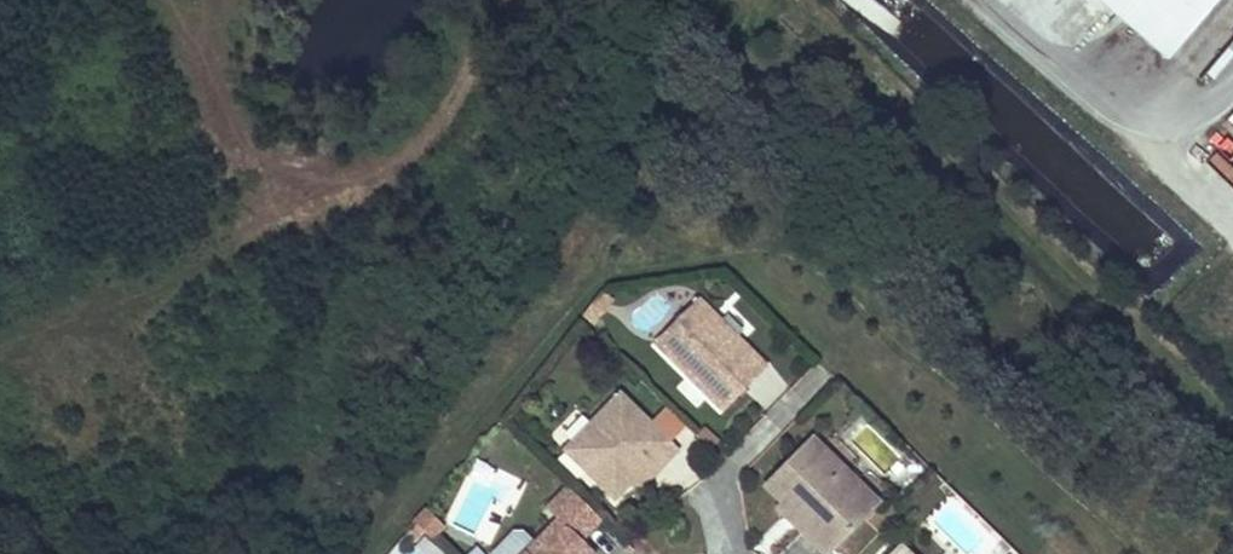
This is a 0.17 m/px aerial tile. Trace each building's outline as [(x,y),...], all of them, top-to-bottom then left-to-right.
[(1174,50),(1217,0),(1116,0),(1174,50)] [(1213,70),(1220,76),(1232,61),(1232,47),(1213,70)] [(690,324),(669,346),(724,402),(769,354),(697,287),(675,310),(690,324)] [(690,324),(675,310),(655,332),(669,346),(690,324)] [(668,459),(682,444),(624,388),(574,439),(604,469),(600,473),(619,492),(634,478),(635,465),(642,458),(648,463),(660,452),(667,458),(668,459)] [(818,432),(769,483),(784,499),(797,512),(805,504),(816,514),(811,520),(835,544),(874,504),(839,470),(848,461),(818,432)] [(604,469),(574,439),(570,444),(600,473),(604,469)] [(649,477),(668,459),(667,458),(660,452),(648,463),(642,458),(635,465),(634,478),(649,477)] [(573,484),(553,505),(565,516),(541,540),(528,553),(598,553),(600,552),(586,539),(607,517),(573,484)] [(797,512),(784,499),(780,503),(828,551),(835,544),(811,520),(816,514),(805,504),(797,512)] [(448,529),(430,511),(421,523),(438,539),(448,529)] [(541,540),(532,531),(522,530),(501,553),(528,553),(541,540)] [(895,553),(916,553),(905,543),(895,553)]
